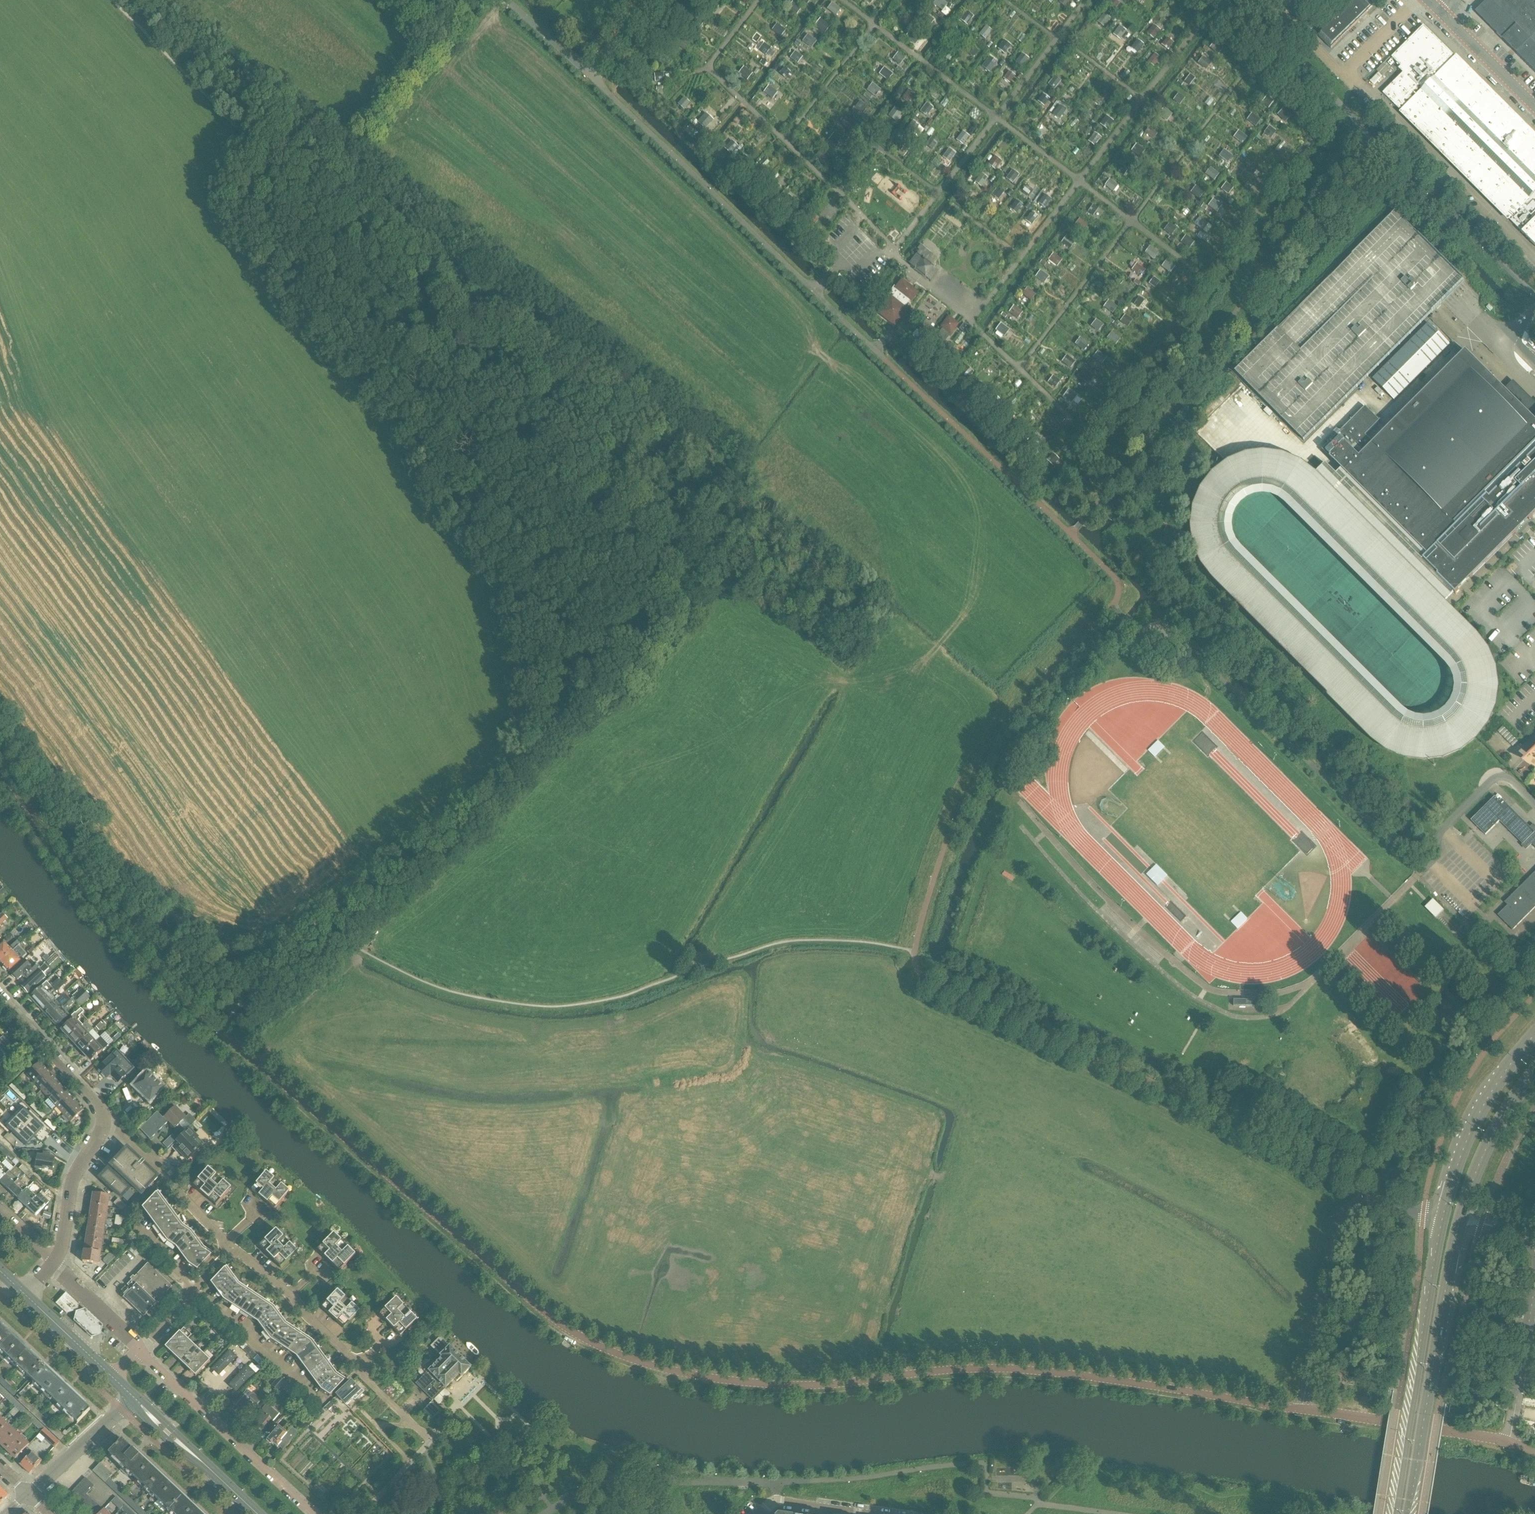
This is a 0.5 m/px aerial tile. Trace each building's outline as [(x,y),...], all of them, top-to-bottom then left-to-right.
[(942,10),(946,4),(940,0),(937,0),(934,4),(942,10)] [(1115,8),(1121,1),(1120,0),(1113,0),(1109,4),(1115,8)] [(1331,48),(1373,7),(1366,0),(1354,0),(1318,36),(1331,48)] [(1527,0),(1487,0),(1475,12),(1503,39),(1504,38),(1517,51),(1516,52),(1534,71),(1534,8),(1527,0)] [(1534,8),(1534,0),(1527,0),(1534,8)] [(706,8),(711,11),(716,5),(711,1),(706,8)] [(788,9),(796,15),(800,9),(792,3),(788,9)] [(828,9),(836,15),(840,10),(832,4),(828,9)] [(967,12),(961,20),(967,24),(973,16),(967,12)] [(1098,22),(1103,26),(1110,18),(1104,14),(1098,22)] [(921,20),(929,26),(933,21),(925,15),(921,20)] [(697,19),(693,25),(698,29),(703,23),(697,19)] [(815,26),(821,31),(826,26),(819,21),(815,26)] [(772,30),(780,36),(785,31),(777,24),(772,30)] [(980,35),(985,39),(991,31),(986,27),(980,35)] [(1114,35),(1119,39),(1126,31),(1120,27),(1114,35)] [(1148,34),(1153,39),(1158,32),(1153,27),(1148,34)] [(960,35),(953,30),(950,35),(956,39),(960,35)] [(911,39),(916,43),(921,37),(915,33),(911,39)] [(803,41),(810,46),(814,41),(808,36),(803,41)] [(1162,45),(1167,49),(1172,43),(1167,38),(1162,45)] [(678,45),(685,50),(689,44),(682,39),(678,45)] [(998,49),(1004,53),(1010,45),(1004,41),(998,49)] [(1131,49),(1137,53),(1143,45),(1137,41),(1131,49)] [(1222,49),(1215,42),(1210,48),(1218,54),(1222,49)] [(766,45),(761,52),(765,55),(770,49),(766,45)] [(978,51),(972,45),(968,50),(974,55),(978,51)] [(1417,48),(1409,55),(1427,73),(1434,65),(1417,48)] [(795,52),(791,58),(797,63),(801,57),(795,52)] [(893,59),(900,64),(904,59),(897,54),(893,59)] [(1016,62),(1022,67),(1028,58),(1022,54),(1016,62)] [(1148,62),(1154,66),(1160,58),(1155,54),(1148,62)] [(1409,55),(1402,63),(1419,80),(1427,73),(1409,55)] [(983,67),(989,72),(996,63),(990,58),(983,67)] [(1203,58),(1198,63),(1206,69),(1210,64),(1203,58)] [(1384,63),(1376,71),(1382,77),(1390,69),(1384,63)] [(1402,63),(1394,70),(1412,88),(1417,82),(1419,80),(1402,63)] [(1419,80),(1417,82),(1424,89),(1441,72),(1434,65),(1427,73),(1419,80)] [(739,73),(747,79),(751,74),(743,68),(739,73)] [(784,68),(780,74),(785,78),(789,72),(784,68)] [(880,74),(888,80),(892,75),(884,69),(880,74)] [(1394,70),(1387,78),(1404,95),(1412,88),(1394,70)] [(1009,72),(1004,79),(1009,83),(1014,76),(1009,72)] [(1441,72),(1424,89),(1425,91),(1431,96),(1448,79),(1441,72)] [(1185,81),(1189,85),(1194,79),(1189,75),(1185,81)] [(1049,85),(1054,89),(1060,81),(1055,77),(1049,85)] [(1387,78),(1378,86),(1396,104),(1404,95),(1387,78)] [(1448,79),(1431,96),(1434,99),(1438,103),(1455,86),(1448,79)] [(1404,95),(1396,104),(1404,112),(1425,91),(1424,89),(1417,82),(1412,88),(1404,95)] [(868,90),(876,96),(880,91),(872,85),(868,90)] [(1455,86),(1438,103),(1442,107),(1445,110),(1462,93),(1455,86)] [(764,93),(772,99),(777,93),(769,87),(764,93)] [(908,90),(902,98),(908,103),(914,94),(908,90)] [(1425,91),(1404,112),(1413,120),(1434,99),(1431,96),(1425,91)] [(1462,93),(1445,110),(1451,116),(1452,117),(1470,100),(1462,93)] [(1178,94),(1174,100),(1180,104),(1184,99),(1178,94)] [(1038,102),(1044,106),(1049,99),(1043,95),(1038,102)] [(678,104),(684,109),(689,103),(684,98),(678,104)] [(1268,98),(1263,104),(1268,108),(1273,102),(1268,98)] [(1434,99),(1413,120),(1421,129),(1442,107),(1438,103),(1434,99)] [(1470,100),(1452,117),(1459,124),(1477,107),(1470,100)] [(856,108),(863,113),(867,107),(860,102),(856,108)] [(927,104),(921,112),(926,116),(932,108),(927,104)] [(1053,115),(1059,119),(1065,111),(1059,106),(1053,115)] [(1442,107),(1421,129),(1430,137),(1451,116),(1445,110),(1442,107)] [(1477,107),(1459,124),(1466,132),(1484,114),(1477,107)] [(1158,115),(1165,119),(1169,113),(1163,108),(1158,115)] [(889,116),(895,121),(900,113),(894,109),(889,116)] [(1278,115),(1285,122),(1290,117),(1283,110),(1278,115)] [(698,123),(705,128),(712,120),(706,114),(698,123)] [(1247,120),(1255,126),(1259,120),(1251,114),(1247,120)] [(1484,114),(1466,132),(1474,139),(1491,121),(1484,114)] [(1451,116),(1430,137),(1438,146),(1459,124),(1452,117),(1451,116)] [(1101,125),(1107,129),(1113,121),(1107,117),(1101,125)] [(1491,121),(1474,139),(1481,146),(1498,128),(1491,121)] [(912,123),(907,130),(913,134),(918,127),(912,123)] [(1459,124),(1438,146),(1447,154),(1468,133),(1466,132),(1459,124)] [(1145,133),(1153,139),(1157,133),(1150,127),(1145,133)] [(1265,133),(1271,138),(1276,133),(1269,128),(1265,133)] [(1498,128),(1481,146),(1488,153),(1505,136),(1498,128)] [(957,140),(962,144),(968,137),(963,132),(957,140)] [(1234,137),(1242,143),(1246,138),(1238,132),(1234,137)] [(1468,133),(1447,154),(1455,163),(1476,141),(1468,133)] [(829,140),(837,146),(841,140),(833,134),(829,140)] [(1095,134),(1089,142),(1094,146),(1100,138),(1095,134)] [(1505,136),(1488,153),(1495,160),(1512,143),(1505,136)] [(926,145),(932,149),(938,141),(932,137),(926,145)] [(1476,141),(1455,163),(1464,171),(1485,150),(1476,141)] [(725,149),(730,154),(737,146),(732,142),(725,149)] [(1512,143),(1495,160),(1502,167),(1519,150),(1512,143)] [(1144,151),(1136,145),(1132,151),(1140,157),(1144,151)] [(943,158),(949,162),(955,154),(949,150),(943,158)] [(1485,150),(1464,171),(1472,180),(1493,158),(1485,150)] [(1519,150),(1502,167),(1509,174),(1526,157),(1519,150)] [(817,156),(825,162),(829,157),(821,151),(817,156)] [(1219,156),(1227,162),(1232,156),(1224,151),(1219,156)] [(739,162),(744,167),(750,161),(745,156),(739,162)] [(995,157),(989,165),(994,169),(1000,161),(995,157)] [(1526,157),(1509,174),(1510,175),(1516,181),(1533,164),(1526,157)] [(1493,158),(1472,180),(1481,188),(1502,167),(1495,160),(1493,158)] [(1516,181),(1523,188),(1534,176),(1534,166),(1533,164),(1516,181)] [(1119,172),(1124,175),(1128,169),(1123,166),(1119,172)] [(1502,167),(1481,188),(1489,197),(1510,175),(1509,174),(1502,167)] [(1218,174),(1210,168),(1206,174),(1214,180),(1218,174)] [(753,176),(758,180),(763,175),(758,171),(753,176)] [(1007,179),(1012,183),(1018,175),(1013,171),(1007,179)] [(975,182),(981,187),(987,179),(981,174),(975,182)] [(1510,175),(1489,197),(1498,205),(1519,184),(1516,181),(1510,175)] [(1523,188),(1527,192),(1530,195),(1534,190),(1534,176),(1523,188)] [(1105,186),(1113,192),(1117,186),(1109,180),(1105,186)] [(768,189),(773,194),(779,187),(775,182),(768,189)] [(1221,189),(1228,194),(1232,189),(1226,184),(1221,189)] [(1519,184),(1498,205),(1506,214),(1527,192),(1523,188),(1519,184)] [(992,195),(998,199),(1004,192),(998,187),(992,195)] [(1203,193),(1195,187),(1191,192),(1199,199),(1203,193)] [(1506,214),(1514,222),(1534,202),(1534,200),(1530,195),(1527,192),(1506,214)] [(1039,203),(1044,207),(1050,200),(1045,195),(1039,203)] [(782,203),(787,208),(794,201),(789,196),(782,203)] [(1209,206),(1216,212),(1221,206),(1213,200),(1209,206)] [(1010,209),(1016,213),(1022,205),(1016,201),(1010,209)] [(1514,222),(1523,230),(1531,223),(1534,218),(1534,202),(1514,222)] [(1093,205),(1088,212),(1093,215),(1098,209),(1093,205)] [(1180,213),(1185,217),(1189,211),(1184,207),(1180,213)] [(1395,212),(1391,216),(1235,372),(1304,440),(1463,281),(1395,212)] [(1026,221),(1031,225),(1037,217),(1032,213),(1026,221)] [(1195,224),(1203,230),(1207,224),(1199,218),(1195,224)] [(1079,220),(1075,225),(1082,230),(1086,225),(1079,220)] [(1523,230),(1534,243),(1534,227),(1531,223),(1523,230)] [(1169,225),(1164,230),(1171,235),(1175,230),(1169,225)] [(1193,242),(1186,236),(1181,242),(1189,248),(1193,242)] [(1062,243),(1070,249),(1074,243),(1066,237),(1062,243)] [(922,259),(932,266),(938,258),(921,244),(916,250),(918,251),(909,264),(915,268),(922,259)] [(1157,253),(1150,247),(1145,253),(1153,259),(1157,253)] [(1061,261),(1053,255),(1049,260),(1057,266),(1061,261)] [(915,268),(914,269),(925,278),(926,277),(930,280),(938,271),(932,266),(922,259),(915,268)] [(1174,267),(1166,261),(1162,267),(1170,273),(1174,267)] [(1132,270),(1140,276),(1144,271),(1136,265),(1132,270)] [(1036,277),(1043,282),(1047,276),(1040,271),(1036,277)] [(1153,278),(1149,283),(1154,288),(1159,282),(1153,278)] [(878,314),(894,326),(907,310),(904,308),(910,300),(911,301),(917,293),(901,281),(896,288),(894,287),(887,296),(890,298),(878,314)] [(1118,288),(1126,294),(1131,289),(1123,283),(1118,288)] [(1023,294),(1031,300),(1035,295),(1027,289),(1023,294)] [(1134,304),(1139,308),(1144,301),(1139,298),(1134,304)] [(1104,307),(1112,313),(1116,308),(1108,302),(1104,307)] [(1009,312),(1017,318),(1021,313),(1013,307),(1009,312)] [(1121,321),(1127,326),(1131,321),(1125,316),(1121,321)] [(941,327),(951,334),(958,324),(948,317),(941,327)] [(1091,326),(1098,331),(1102,326),(1096,321),(1091,326)] [(1372,379),(1394,401),(1450,345),(1428,323),(1372,379)] [(964,324),(960,329),(967,334),(971,329),(964,324)] [(996,330),(1004,336),(1008,330),(1000,324),(996,330)] [(1107,339),(1115,345),(1119,339),(1111,333),(1107,339)] [(1076,344),(1083,350),(1088,345),(1080,339),(1076,344)] [(1398,559),(1424,532),(1468,576),(1470,578),(1516,532),(1514,530),(1516,527),(1517,529),(1521,525),(1520,524),(1527,517),(1484,474),(1534,423),(1534,421),(1528,414),(1534,407),(1524,396),(1513,384),(1506,391),(1465,351),(1373,443),(1365,435),(1379,421),(1365,407),(1350,422),(1322,449),(1342,469),(1336,474),(1326,464),(1314,475),(1398,559)] [(1093,357),(1101,364),(1106,358),(1098,352),(1093,357)] [(1062,362),(1070,368),(1074,362),(1066,356),(1062,362)] [(965,367),(958,375),(963,379),(970,372),(965,367)] [(1093,377),(1084,370),(1079,376),(1088,384),(1093,377)] [(1048,382),(1055,387),(1059,382),(1053,377),(1048,382)] [(974,389),(980,394),(984,390),(978,385),(974,389)] [(1064,396),(1072,402),(1076,396),(1068,390),(1064,396)] [(987,403),(992,408),(999,400),(994,396),(987,403)] [(1009,410),(1002,417),(1007,422),(1014,415),(1009,410)] [(1484,474),(1527,517),(1529,520),(1534,514),(1534,423),(1484,474)] [(1023,424),(1016,431),(1021,435),(1028,429),(1023,424)] [(1036,437),(1029,444),(1034,448),(1041,441),(1036,437)] [(1053,455),(1047,460),(1052,465),(1058,459),(1053,455)] [(1424,532),(1398,559),(1443,604),(1454,593),(1455,594),(1459,590),(1458,589),(1456,588),(1468,576),(1424,532)] [(1519,841),(1523,845),(1523,844),(1526,847),(1530,843),(1534,847),(1534,826),(1533,824),(1530,828),(1502,799),(1500,801),(1495,797),(1471,821),(1486,835),(1499,821),(1519,841)] [(1522,891),(1521,892),(1526,896),(1512,909),(1508,905),(1498,915),(1501,918),(1513,930),(1534,908),(1534,878),(1522,891)] [(25,920),(5,939),(8,942),(28,923),(25,920)] [(1,962),(12,951),(20,944),(17,941),(9,948),(4,942),(0,946),(0,961),(1,962)] [(12,951),(1,962),(4,965),(3,966),(7,971),(8,970),(9,971),(21,960),(25,956),(18,947),(13,951),(12,951)] [(25,960),(11,973),(12,975),(12,976),(14,979),(16,978),(17,980),(23,975),(27,979),(39,967),(35,963),(31,967),(25,960)] [(49,969),(47,966),(45,964),(21,986),(22,986),(21,988),(23,990),(25,990),(28,993),(45,977),(43,974),(49,969)] [(35,1001),(38,1004),(62,981),(59,978),(50,987),(46,982),(31,997),(32,997),(31,998),(34,1002),(35,1001)] [(40,1008),(44,1012),(60,997),(56,993),(65,985),(62,981),(38,1004),(41,1007),(40,1008)] [(66,1004),(51,1018),(54,1021),(53,1022),(56,1026),(57,1025),(58,1026),(69,1015),(65,1011),(77,1001),(81,1005),(90,997),(83,989),(66,1004)] [(48,1015),(51,1018),(66,1004),(64,1001),(60,997),(44,1012),(47,1016),(48,1015)] [(1239,997),(1239,999),(1232,999),(1232,1006),(1258,1006),(1258,1000),(1244,1000),(1244,997),(1239,997)] [(65,1035),(69,1039),(81,1027),(82,1027),(82,1026),(77,1021),(80,1019),(79,1017),(84,1012),(81,1009),(76,1014),(75,1014),(62,1025),(64,1027),(62,1030),(65,1034),(65,1035)] [(102,1021),(96,1027),(99,1030),(105,1024),(102,1021)] [(73,1042),(76,1045),(88,1034),(92,1030),(93,1031),(94,1030),(86,1022),(82,1026),(82,1027),(81,1027),(69,1039),(72,1042),(73,1042)] [(79,1050),(83,1054),(100,1038),(93,1031),(92,1030),(88,1034),(76,1045),(79,1049),(79,1050)] [(0,1065),(10,1056),(6,1053),(7,1051),(12,1046),(3,1037),(2,1039),(0,1036),(0,1065)] [(87,1057),(91,1061),(107,1046),(100,1038),(83,1054),(86,1057),(87,1057)] [(117,1050),(97,1068),(107,1078),(110,1075),(118,1083),(134,1068),(117,1050)] [(149,1066),(150,1067),(155,1061),(150,1057),(146,1062),(149,1065),(149,1066)] [(27,1075),(34,1083),(48,1071),(40,1062),(27,1075)] [(129,1080),(133,1084),(141,1074),(137,1070),(129,1080)] [(34,1083),(42,1091),(55,1079),(48,1071),(34,1083)] [(140,1093),(142,1095),(156,1080),(148,1073),(147,1072),(147,1073),(134,1086),(133,1087),(134,1088),(140,1093)] [(42,1091),(49,1099),(62,1087),(55,1079),(42,1091)] [(156,1080),(142,1095),(144,1097),(149,1102),(150,1102),(151,1102),(150,1102),(158,1093),(164,1099),(169,1094),(163,1088),(164,1087),(163,1087),(156,1080)] [(10,1087),(20,1097),(23,1094),(13,1084),(10,1087)] [(49,1099),(56,1107),(69,1095),(62,1087),(49,1099)] [(56,1107),(63,1114),(76,1102),(69,1095),(56,1107)] [(76,1102),(63,1114),(70,1122),(84,1110),(76,1102)] [(13,1115),(21,1123),(35,1137),(44,1127),(43,1126),(25,1108),(22,1106),(13,1115)] [(163,1118),(157,1112),(140,1129),(150,1139),(168,1121),(175,1128),(179,1124),(186,1131),(190,1126),(184,1120),(186,1117),(175,1106),(163,1118)] [(42,1118),(45,1115),(38,1108),(35,1111),(42,1118)] [(35,1137),(21,1123),(13,1115),(4,1125),(26,1146),(35,1137)] [(177,1141),(181,1145),(177,1149),(187,1160),(200,1148),(194,1141),(198,1137),(190,1128),(177,1141)] [(14,1139),(8,1133),(4,1137),(14,1147),(14,1139)] [(141,1195),(154,1182),(158,1177),(127,1149),(111,1166),(116,1171),(113,1174),(108,1169),(99,1178),(121,1198),(129,1189),(125,1185),(128,1182),(141,1195)] [(15,1158),(10,1153),(6,1156),(12,1161),(15,1158)] [(38,1155),(36,1168),(42,1169),(42,1173),(51,1174),(54,1158),(49,1157),(50,1154),(43,1153),(43,1156),(38,1155)] [(9,1172),(5,1168),(4,1166),(0,1163),(0,1164),(0,1182),(9,1172)] [(19,1168),(24,1173),(28,1170),(22,1164),(19,1168)] [(193,1186),(201,1193),(216,1175),(208,1169),(193,1186)] [(28,1170),(24,1173),(30,1178),(33,1175),(28,1170)] [(9,1191),(18,1181),(15,1177),(14,1176),(9,1172),(0,1182),(1,1183),(5,1187),(9,1191)] [(251,1190),(259,1197),(274,1179),(266,1173),(251,1190)] [(201,1193),(208,1199),(223,1182),(216,1175),(201,1193)] [(33,1182),(43,1191),(46,1187),(37,1178),(33,1182)] [(259,1197),(267,1203),(282,1186),(274,1179),(259,1197)] [(17,1198),(18,1199),(27,1189),(23,1185),(21,1183),(18,1181),(9,1191),(12,1194),(17,1198)] [(223,1182),(208,1199),(216,1206),(231,1189),(223,1182)] [(282,1186),(267,1203),(274,1210),(289,1192),(282,1186)] [(23,1204),(27,1207),(36,1197),(33,1194),(32,1193),(27,1189),(18,1199),(19,1200),(23,1204)] [(142,1208),(149,1217),(165,1200),(158,1191),(142,1208)] [(93,1193),(91,1205),(107,1207),(109,1195),(93,1193)] [(40,1194),(36,1197),(27,1207),(30,1211),(30,1210),(34,1214),(34,1215),(36,1216),(45,1206),(49,1202),(40,1194)] [(120,1209),(126,1210),(127,1208),(126,1206),(118,1199),(114,1203),(120,1209)] [(137,1199),(130,1206),(134,1210),(141,1203),(138,1200),(137,1199)] [(149,1217),(155,1225),(171,1208),(165,1200),(149,1217)] [(91,1205),(90,1216),(105,1219),(107,1207),(91,1205)] [(155,1225),(161,1233),(177,1217),(171,1208),(155,1225)] [(90,1216),(88,1228),(104,1230),(105,1219),(90,1216)] [(161,1233),(167,1242),(183,1225),(177,1217),(161,1233)] [(167,1242),(176,1248),(192,1231),(183,1225),(167,1242)] [(88,1228),(86,1239),(102,1241),(104,1230),(88,1228)] [(259,1246),(266,1253),(283,1237),(276,1230),(259,1246)] [(176,1248),(182,1256),(198,1239),(192,1231),(176,1248)] [(317,1250),(325,1257),(341,1241),(334,1234),(325,1243),(323,1241),(319,1244),(322,1246),(317,1250)] [(266,1253),(274,1261),(290,1245),(283,1237),(266,1253)] [(86,1239),(84,1250),(100,1253),(102,1241),(86,1239)] [(182,1256),(188,1264),(204,1247),(198,1239),(182,1256)] [(325,1257),(332,1265),(348,1248),(341,1241),(325,1257)] [(141,1252),(134,1245),(129,1250),(129,1251),(136,1257),(141,1252)] [(290,1245),(274,1261),(281,1268),(297,1252),(290,1245)] [(204,1247),(188,1264),(197,1270),(213,1253),(204,1247)] [(348,1248),(332,1265),(339,1272),(355,1255),(348,1248)] [(100,1253),(84,1250),(83,1262),(98,1264),(100,1253)] [(103,1261),(107,1265),(114,1257),(116,1255),(111,1254),(109,1254),(104,1259),(103,1261)] [(123,1298),(143,1317),(146,1314),(152,1320),(179,1291),(173,1285),(172,1286),(148,1263),(127,1285),(131,1289),(123,1298)] [(210,1283),(217,1292),(233,1275),(226,1266),(210,1283)] [(217,1292),(223,1300),(239,1283),(233,1275),(217,1292)] [(223,1300),(232,1306),(248,1289),(239,1283),(223,1300)] [(232,1306),(240,1311),(256,1295),(248,1289),(232,1306)] [(322,1308),(329,1315),(345,1298),(337,1291),(322,1308)] [(56,1303),(67,1314),(77,1303),(66,1293),(56,1303)] [(240,1311),(249,1317),(265,1300),(256,1295),(240,1311)] [(329,1315),(336,1322),(352,1305),(345,1298),(329,1315)] [(379,1314),(386,1322),(403,1306),(396,1298),(379,1314)] [(249,1317),(258,1323),(274,1306),(265,1300),(249,1317)] [(77,1303),(67,1314),(77,1311),(79,1305),(77,1303)] [(352,1305),(336,1322),(344,1329),(358,1313),(359,1312),(352,1305)] [(258,1323),(264,1331),(280,1314),(274,1306),(258,1323)] [(386,1322),(393,1329),(410,1313),(403,1306),(386,1322)] [(103,1326),(85,1310),(77,1313),(74,1322),(91,1338),(100,1336),(103,1326)] [(410,1313),(393,1329),(400,1336),(417,1321),(410,1313)] [(264,1331),(270,1340),(286,1323),(280,1314),(264,1331)] [(270,1340),(279,1345),(295,1329),(286,1323),(270,1340)] [(43,1393),(57,1379),(0,1325),(0,1350),(16,1366),(15,1367),(18,1369),(19,1368),(43,1391),(42,1392),(43,1393)] [(222,1332),(217,1327),(214,1330),(220,1335),(222,1332)] [(184,1328),(180,1332),(179,1332),(165,1347),(173,1355),(187,1339),(191,1335),(184,1328)] [(279,1345),(287,1351),(303,1334),(295,1329),(279,1345)] [(287,1351),(296,1357),(312,1340),(303,1334),(287,1351)] [(233,1341),(234,1341),(257,1364),(263,1368),(263,1369),(267,1364),(237,1336),(233,1341)] [(426,1374),(416,1384),(433,1400),(445,1388),(454,1379),(456,1382),(461,1377),(462,1376),(470,1368),(470,1369),(471,1368),(470,1367),(465,1363),(454,1352),(450,1348),(450,1347),(449,1347),(439,1338),(431,1347),(440,1356),(441,1357),(442,1358),(432,1368),(428,1364),(422,1370),(426,1374)] [(173,1355),(180,1362),(195,1346),(187,1339),(173,1355)] [(296,1357),(302,1365),(318,1348),(312,1340),(296,1357)] [(180,1362),(187,1369),(202,1353),(195,1346),(180,1362)] [(302,1365),(308,1374),(324,1357),(318,1348),(302,1365)] [(212,1369),(219,1375),(236,1357),(230,1351),(212,1369)] [(202,1353),(187,1369),(195,1376),(210,1361),(202,1353)] [(308,1374),(315,1382),(331,1365),(324,1357),(308,1374)] [(257,1364),(254,1367),(259,1372),(263,1368),(257,1364)] [(315,1382),(321,1390),(337,1373),(331,1365),(315,1382)] [(229,1385),(236,1391),(253,1373),(247,1367),(229,1385)] [(337,1373),(321,1390),(330,1396),(346,1379),(337,1373)] [(0,1376),(0,1383),(13,1396),(17,1392),(0,1376)] [(272,1385),(275,1388),(278,1390),(285,1382),(279,1377),(272,1385)] [(45,1393),(55,1402),(68,1389),(57,1379),(43,1393),(44,1394),(45,1393)] [(337,1395),(346,1405),(346,1404),(346,1405),(354,1398),(353,1398),(360,1391),(351,1382),(337,1395)] [(9,1396),(0,1388),(0,1393),(6,1399),(9,1396)] [(64,1413),(65,1414),(79,1399),(68,1389),(55,1402),(65,1412),(64,1413)] [(243,1394),(231,1408),(231,1409),(237,1414),(239,1412),(245,1417),(260,1400),(253,1394),(252,1395),(246,1390),(243,1394)] [(243,1394),(240,1392),(228,1405),(231,1408),(243,1394)] [(15,1407),(17,1404),(9,1396),(6,1399),(15,1407)] [(79,1399),(65,1414),(66,1415),(67,1414),(77,1423),(90,1410),(79,1399)] [(431,1402),(423,1411),(432,1420),(441,1411),(431,1402)] [(24,1415),(26,1412),(17,1404),(15,1407),(24,1415)] [(263,1409),(260,1411),(251,1422),(255,1425),(253,1427),(260,1433),(271,1419),(265,1414),(267,1412),(263,1409)] [(32,1423),(33,1424),(35,1421),(26,1412),(24,1415),(26,1418),(29,1420),(32,1423)] [(16,1429),(26,1418),(24,1415),(13,1426),(16,1429)] [(12,1428),(3,1420),(0,1423),(0,1440),(12,1428)] [(23,1433),(32,1423),(29,1420),(20,1430),(23,1433)] [(33,1424),(41,1432),(44,1429),(35,1421),(33,1424)] [(273,1444),(277,1447),(278,1446),(283,1449),(286,1446),(298,1432),(292,1427),(287,1423),(282,1429),(277,1425),(270,1433),(266,1438),(267,1439),(267,1441),(270,1443),(272,1443),(273,1444)] [(6,1451),(20,1436),(12,1428),(0,1440),(0,1445),(6,1451)] [(41,1432),(40,1433),(54,1447),(59,1443),(50,1433),(44,1429),(41,1432)] [(16,1458),(27,1447),(29,1445),(20,1436),(6,1451),(15,1459),(16,1458)] [(124,1468),(135,1478),(148,1465),(147,1465),(139,1457),(139,1456),(132,1450),(131,1450),(123,1442),(123,1441),(122,1440),(109,1454),(121,1466),(120,1467),(122,1469),(124,1468)] [(27,1447),(16,1458),(22,1463),(20,1465),(29,1474),(41,1461),(32,1452),(27,1447)] [(100,1463),(96,1467),(105,1476),(109,1472),(100,1463)] [(135,1478),(147,1489),(159,1476),(159,1475),(158,1475),(149,1467),(149,1466),(148,1465),(135,1478)] [(105,1476),(96,1467),(93,1471),(101,1479),(104,1477),(105,1476)] [(105,1476),(104,1477),(101,1479),(138,1513),(146,1513),(108,1478),(112,1474),(109,1472),(105,1476)] [(147,1489),(158,1500),(171,1486),(170,1486),(169,1485),(169,1486),(161,1478),(160,1477),(161,1477),(159,1476),(147,1489)] [(81,1482),(90,1490),(94,1486),(85,1478),(81,1482)] [(86,1495),(86,1494),(90,1490),(81,1482),(77,1486),(86,1495)] [(77,1486),(73,1491),(82,1499),(86,1495),(77,1486)] [(158,1500),(169,1511),(182,1497),(181,1496),(180,1496),(172,1488),(171,1487),(172,1487),(171,1486),(158,1500)] [(0,1488),(0,1504),(9,1495),(0,1488)] [(69,1495),(78,1503),(82,1499),(73,1491),(69,1495)] [(78,1503),(82,1507),(90,1498),(86,1494),(86,1495),(82,1499),(78,1503)] [(113,1500),(122,1508),(125,1505),(116,1497),(113,1500)] [(173,1513),(187,1513),(193,1508),(192,1507),(183,1499),(183,1498),(182,1497),(169,1511),(173,1513)] [(82,1507),(86,1511),(94,1502),(90,1498),(82,1507)] [(89,1513),(91,1513),(99,1506),(94,1502),(86,1511),(89,1513)] [(128,1513),(133,1513),(125,1505),(122,1508),(128,1513)]
